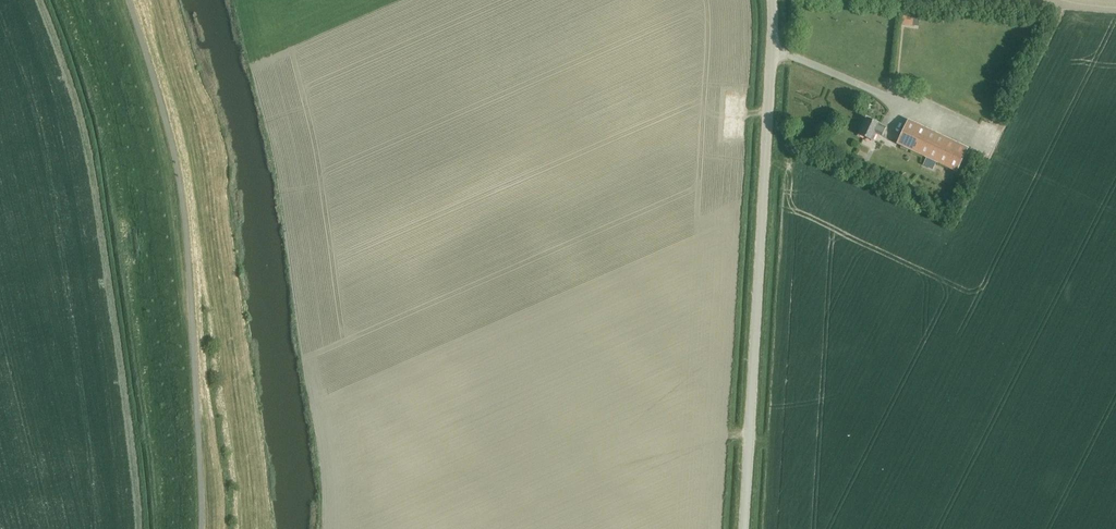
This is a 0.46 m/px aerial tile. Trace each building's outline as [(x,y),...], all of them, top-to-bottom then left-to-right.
[(876,134),(882,137),(887,127),(867,118),(859,135),(872,141),(876,134)] [(898,144),(957,172),(969,148),(909,119),(898,144)] [(910,182),(907,176),(901,179),(904,184),(910,182)]
